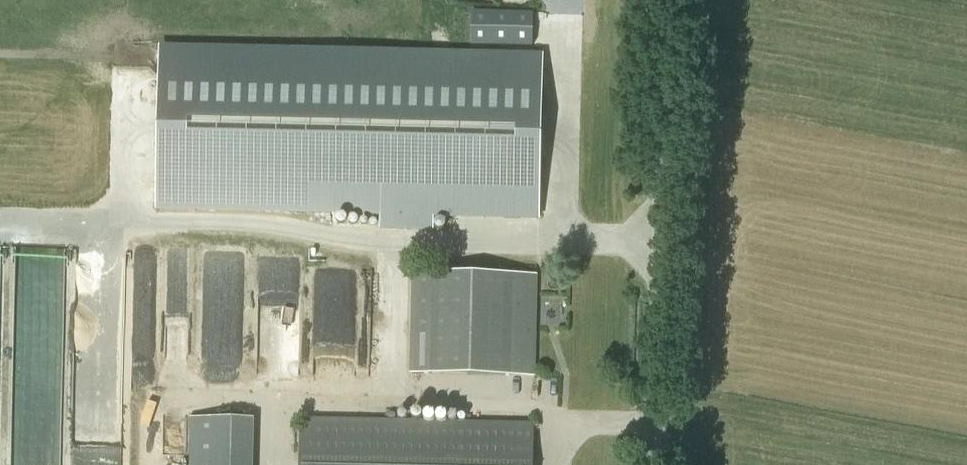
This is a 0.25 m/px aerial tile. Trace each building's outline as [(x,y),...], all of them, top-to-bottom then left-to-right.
[(533,12),(472,11),(471,45),(531,46),(533,46),(533,12)] [(160,208),(390,212),(390,220),(537,223),(540,68),(162,60),(160,208)] [(534,376),(537,275),(412,272),(410,373),(534,376)] [(252,420),(191,419),(190,464),(251,464),(252,420)] [(533,426),(300,421),(299,464),(532,464),(533,426)] [(87,464),(129,464),(128,455),(86,456),(87,464)]
